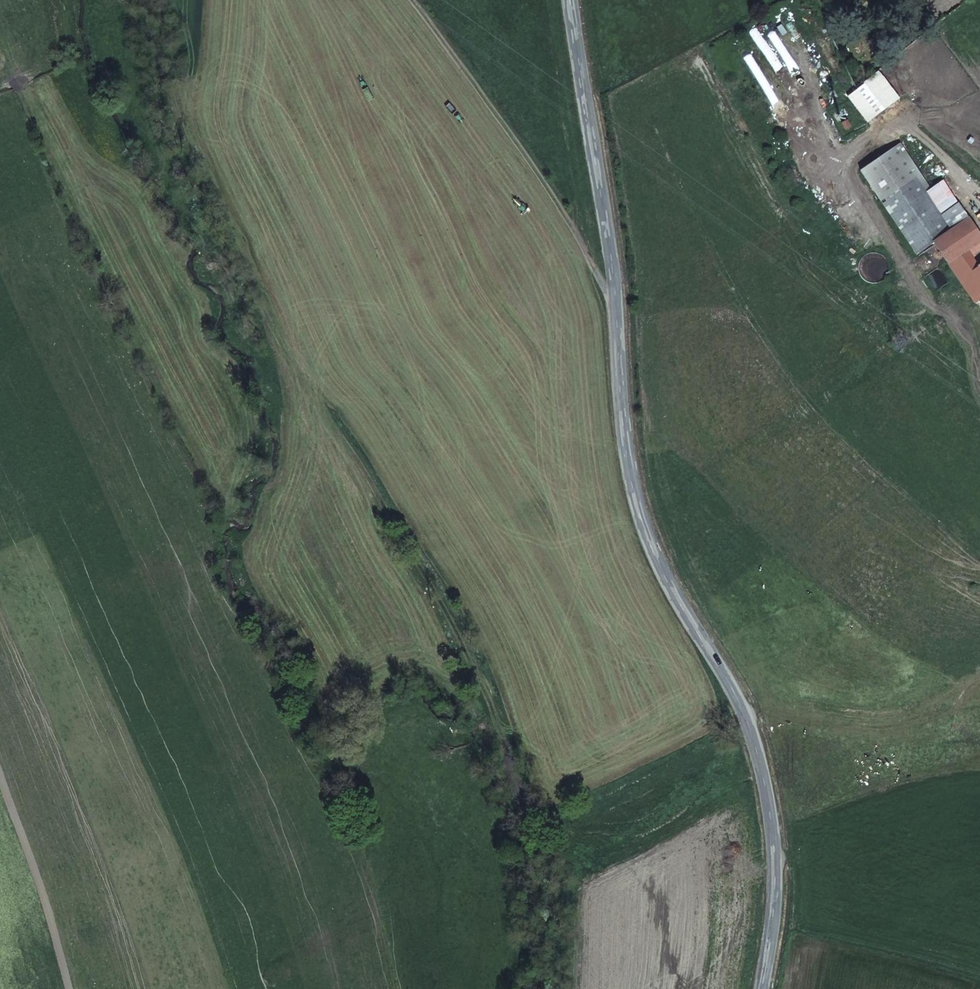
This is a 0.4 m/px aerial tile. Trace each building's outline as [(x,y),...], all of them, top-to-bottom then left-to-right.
[(853,72),(862,83),(870,76),(861,65),(853,72)] [(925,248),(934,242),(948,263),(966,250),(979,241),(979,235),(958,204),(942,215),(926,192),(930,189),(899,143),(860,170),(916,254),(925,248)] [(942,215),(958,204),(942,181),(930,189),(926,192),(942,215)] [(948,263),(975,302),(979,298),(979,270),(977,266),(966,250),(948,263)]
